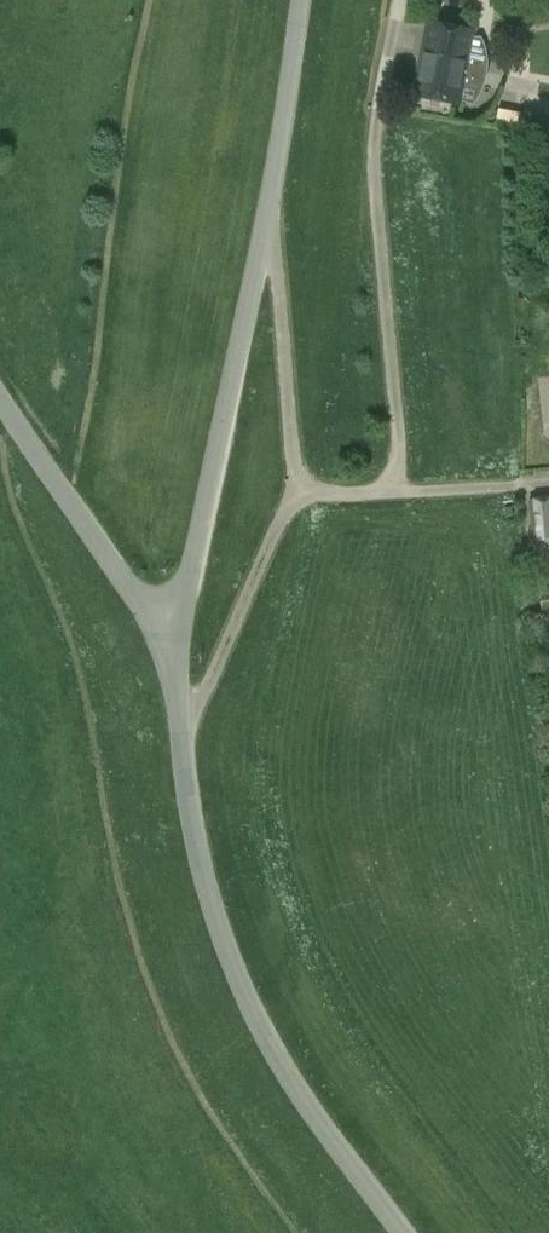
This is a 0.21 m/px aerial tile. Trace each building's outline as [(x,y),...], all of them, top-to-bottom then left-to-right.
[(478,93),(484,63),(466,60),(472,32),(427,23),(413,95),(458,104),(461,89),(478,93)] [(528,500),(531,545),(548,543),(548,497),(528,500)] [(540,601),(542,619),(548,619),(548,600),(540,601)]
